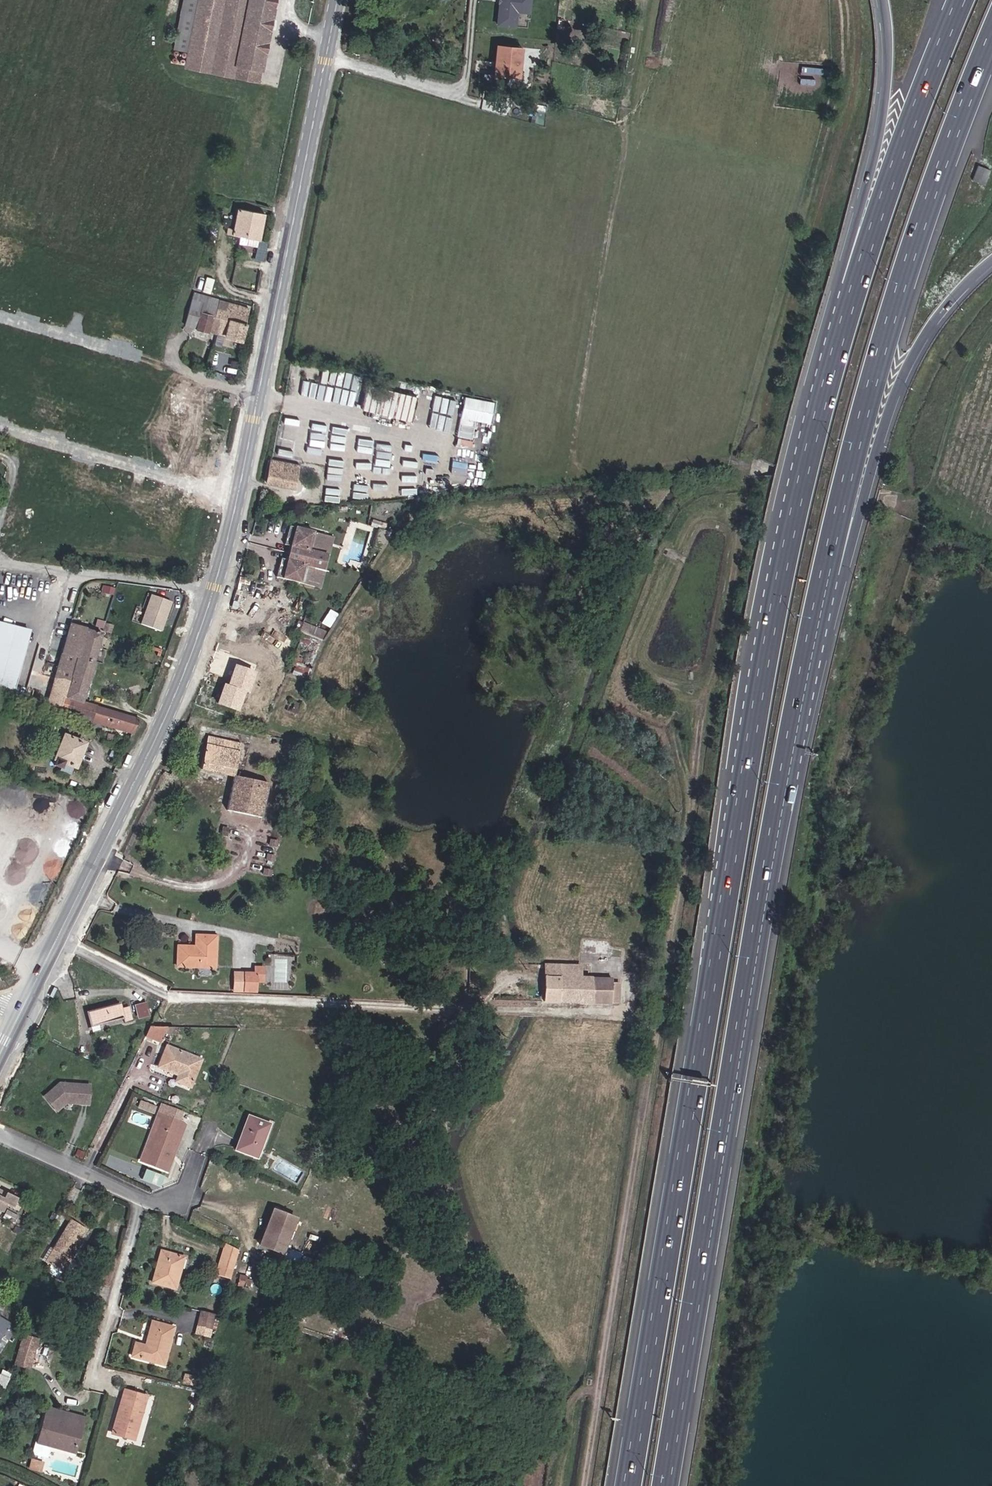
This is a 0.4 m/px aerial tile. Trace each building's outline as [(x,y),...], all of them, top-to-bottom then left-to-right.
[(184,70),(256,83),(258,71),(262,72),(275,0),(198,0),(184,70)] [(497,23),(530,26),(532,0),(497,0),(497,23)] [(640,16),(641,7),(632,6),(631,15),(640,16)] [(520,45),(498,42),(496,75),(520,75),(520,45)] [(987,182),(991,168),(979,164),(977,172),(980,173),(978,179),(987,182)] [(263,214),(231,208),(226,235),(257,241),(263,214)] [(185,324),(194,328),(202,298),(193,295),(185,324)] [(202,298),(194,328),(238,341),(245,310),(202,298)] [(372,409),(380,411),(384,394),(377,393),(378,386),(358,382),(356,382),(354,383),(354,385),(354,386),(355,389),(357,390),(372,393),(370,404),(355,401),(353,401),(352,401),(350,403),(350,406),(350,408),(352,409),(372,413),(372,409)] [(384,394),(380,411),(380,415),(422,422),(427,397),(386,389),(384,394)] [(465,395),(462,417),(493,421),(496,399),(465,395)] [(304,461),(272,455),(269,478),(296,482),(299,469),(303,469),(304,461)] [(177,526),(174,519),(165,522),(168,530),(177,526)] [(295,526),(289,524),(283,543),(289,544),(295,526)] [(326,532),(295,526),(289,544),(284,557),(278,575),(309,582),(315,564),(321,566),(326,552),(320,550),(326,532)] [(284,557),(278,556),(272,574),(278,575),(284,557)] [(165,630),(172,598),(149,594),(142,625),(165,630)] [(255,639),(278,629),(274,622),(253,632),(255,639)] [(33,634),(0,626),(0,695),(21,701),(33,634)] [(75,626),(55,711),(61,713),(62,709),(70,712),(108,724),(113,707),(89,700),(106,634),(75,626)] [(319,637),(299,630),(289,660),(309,667),(319,637)] [(220,704),(243,711),(256,669),(232,662),(220,704)] [(288,698),(284,710),(294,713),(298,701),(288,698)] [(138,733),(144,716),(113,707),(108,724),(138,733)] [(251,742),(207,732),(206,735),(212,737),(251,746),(251,742)] [(241,786),(243,778),(204,769),(212,737),(206,735),(196,777),(241,786)] [(243,778),(247,762),(251,746),(212,737),(204,769),(243,778)] [(95,747),(74,739),(63,768),(71,772),(70,775),(78,777),(81,767),(86,769),(95,747)] [(247,762),(243,778),(251,780),(254,764),(247,762)] [(251,780),(243,778),(241,786),(234,812),(262,818),(270,784),(251,780)] [(103,802),(53,785),(40,819),(63,829),(59,838),(36,829),(30,846),(46,852),(43,858),(57,864),(60,857),(74,862),(103,802)] [(198,942),(191,942),(173,943),(172,963),(212,964),(213,931),(199,931),(198,942)] [(191,931),(191,942),(198,942),(199,931),(191,931)] [(265,978),(265,961),(254,960),(253,972),(253,978),(265,978)] [(588,974),(588,962),(550,961),(549,997),(615,998),(615,994),(624,994),(624,975),(588,974)] [(253,978),(253,972),(240,972),(239,987),(253,987),(253,978)] [(122,1002),(86,1010),(89,1028),(120,1020),(121,1027),(133,1025),(130,1006),(123,1008),(122,1002)] [(141,1023),(150,1023),(149,1014),(140,1014),(141,1023)] [(150,1023),(143,1035),(164,1042),(172,1023),(150,1022),(150,1023)] [(203,1055),(164,1042),(155,1064),(174,1071),(172,1077),(191,1084),(203,1055)] [(90,1106),(92,1083),(51,1079),(49,1100),(54,1100),(54,1103),(90,1106)] [(182,1118),(186,1107),(161,1098),(158,1109),(182,1118)] [(154,1112),(156,1105),(141,1100),(138,1107),(154,1112)] [(277,1116),(253,1108),(239,1146),(263,1155),(277,1116)] [(154,1138),(145,1159),(163,1166),(182,1118),(158,1109),(147,1135),(154,1138)] [(139,1157),(145,1159),(154,1138),(147,1135),(139,1157)] [(161,1185),(165,1176),(147,1169),(144,1179),(161,1185)] [(0,1188),(0,1205),(2,1201),(15,1208),(20,1198),(0,1188)] [(261,1245),(284,1252),(294,1216),(271,1209),(261,1245)] [(72,1212),(44,1255),(56,1262),(72,1240),(75,1241),(88,1221),(72,1212)] [(240,1250),(225,1245),(219,1265),(234,1270),(240,1250)] [(184,1251),(165,1246),(154,1284),(173,1289),(184,1251)] [(241,1274),(239,1282),(249,1286),(252,1278),(241,1274)] [(11,1320),(0,1314),(0,1340),(11,1320)] [(168,1364),(177,1324),(155,1318),(150,1342),(138,1339),(133,1356),(168,1364)] [(215,1322),(200,1318),(197,1334),(210,1337),(215,1322)] [(11,1323),(4,1336),(8,1338),(15,1325),(11,1323)] [(82,1327),(79,1340),(87,1342),(91,1329),(82,1327)] [(32,1334),(20,1332),(14,1358),(25,1360),(32,1334)] [(10,1372),(2,1370),(0,1376),(0,1386),(5,1388),(10,1372)] [(197,1376),(182,1373),(180,1382),(194,1386),(197,1376)] [(124,1390),(112,1435),(134,1441),(146,1396),(124,1390)] [(49,1407),(46,1415),(85,1425),(87,1417),(49,1407)] [(85,1425),(46,1415),(40,1441),(77,1451),(85,1425)]
